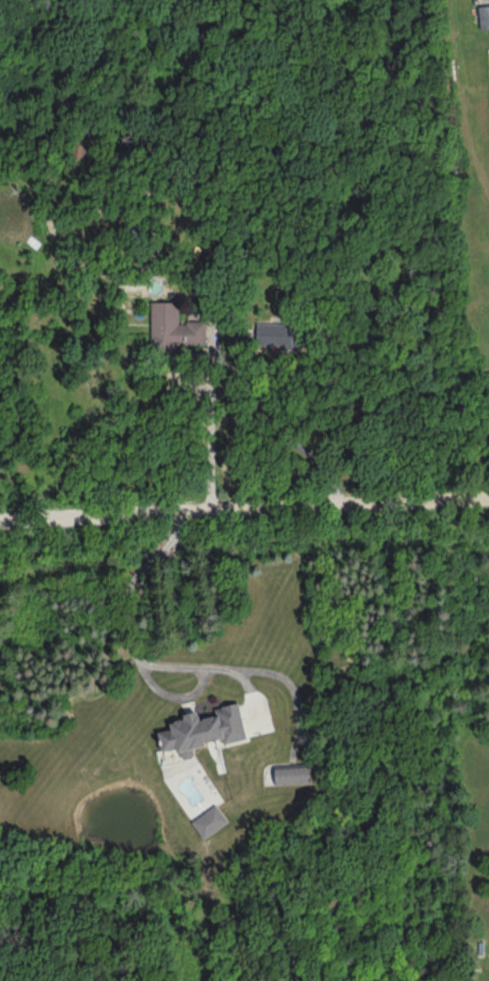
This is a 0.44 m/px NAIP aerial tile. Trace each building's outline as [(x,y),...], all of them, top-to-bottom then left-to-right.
[(480,7),(480,29),(488,29),(488,7),(480,7)] [(180,303),(153,303),(153,348),(207,348),(207,323),(180,323),(180,303)] [(258,348),(313,348),(313,324),(258,324),(258,348)] [(240,701),(247,738),(223,743),(222,737),(205,740),(206,743),(193,746),(194,752),(192,757),(186,758),(181,755),(180,750),(176,751),(175,747),(161,750),(157,731),(171,728),(170,722),(174,721),(174,719),(181,717),(182,719),(185,719),(183,712),(198,710),(199,717),(216,713),(216,709),(223,707),(223,705),(240,701)] [(275,767),(276,786),(311,783),(310,764),(275,767)] [(193,821),(204,838),(230,821),(218,804),(193,821)]
